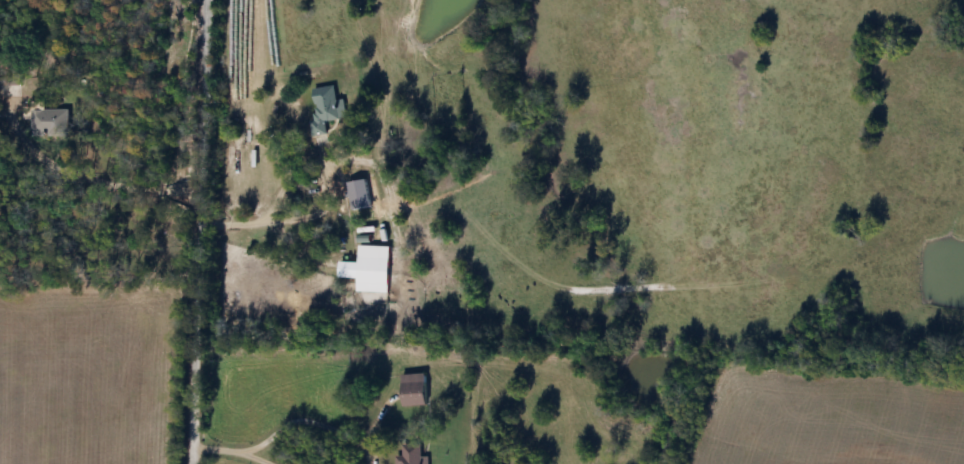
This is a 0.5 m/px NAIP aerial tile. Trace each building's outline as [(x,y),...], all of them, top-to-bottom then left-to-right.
[(310,88),(314,120),(308,120),(310,136),(324,134),(323,120),(343,118),(341,100),(333,101),(332,86),(310,88)] [(71,109),(31,109),(31,135),(71,135),(71,109)] [(354,292),(385,293),(387,246),(356,245),(356,259),(336,258),(336,274),(355,274),(354,292)] [(423,375),(398,375),(398,406),(423,406),(423,375)] [(427,457),(418,457),(418,445),(399,445),(400,456),(395,456),(395,463),(427,463),(427,457)]
